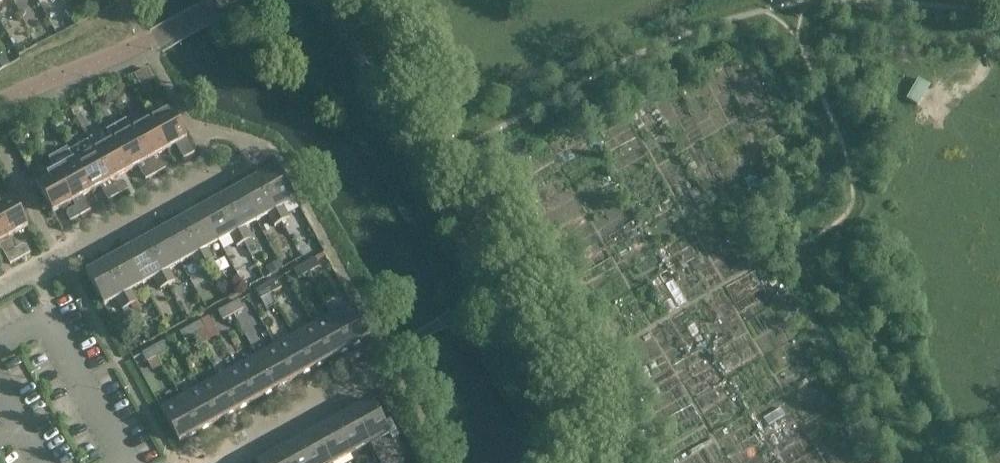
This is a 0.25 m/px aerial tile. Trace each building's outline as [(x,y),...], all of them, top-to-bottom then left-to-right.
[(187,139),(170,108),(150,119),(167,150),(187,139)] [(167,150),(150,119),(131,129),(148,160),(167,150)] [(148,160),(131,129),(112,139),(130,171),(148,160)] [(130,171),(112,139),(93,150),(111,181),(130,171)] [(195,153),(190,144),(182,148),(180,153),(184,159),(195,153)] [(111,181),(93,150),(74,160),(92,192),(111,181)] [(92,192),(74,160),(55,171),(73,202),(92,192)] [(166,169),(163,162),(158,161),(151,165),(156,174),(166,169)] [(156,174),(151,165),(144,169),(142,174),(146,180),(156,174)] [(295,200),(278,169),(258,180),(282,222),(289,218),(283,207),(295,200)] [(73,202),(55,171),(36,182),(53,213),(73,202)] [(282,222),(258,180),(239,190),(257,221),(268,215),(275,226),(282,222)] [(128,190),(125,183),(120,182),(113,186),(118,195),(128,190)] [(118,195),(113,186),(106,190),(105,194),(108,201),(118,195)] [(257,221),(239,190),(220,200),(244,243),(251,239),(245,228),(257,221)] [(11,195),(0,201),(0,222),(8,238),(28,227),(11,195)] [(244,243),(220,200),(201,211),(219,242),(231,236),(237,247),(244,243)] [(90,211),(87,204),(83,203),(75,207),(80,216),(90,211)] [(80,216),(75,207),(68,211),(67,215),(70,222),(80,216)] [(219,242),(201,211),(183,221),(206,264),(213,260),(207,249),(219,242)] [(206,264),(183,221),(164,232),(181,263),(193,257),(199,268),(206,264)] [(0,222),(0,242),(8,238),(0,222)] [(181,263),(164,232),(144,243),(168,285),(175,281),(169,270),(181,263)] [(168,285),(144,243),(125,253),(143,284),(155,278),(161,289),(168,285)] [(30,253),(27,247),(23,246),(15,250),(20,259),(30,253)] [(20,259),(15,250),(8,254),(7,258),(10,265),(20,259)] [(143,284),(125,253),(106,263),(130,306),(137,302),(131,291),(143,284)] [(320,267),(315,259),(305,265),(310,273),(320,267)] [(130,306),(106,263),(87,275),(104,306),(117,299),(123,310),(130,306)] [(310,273),(305,265),(294,271),(299,279),(310,273)] [(282,288),(278,280),(267,286),(272,294),(282,288)] [(272,294),(267,286),(257,291),(261,300),(272,294)] [(244,309),(240,301),(229,307),(234,315),(244,309)] [(370,337),(352,304),(332,314),(350,348),(370,337)] [(234,315),(229,307),(219,312),(223,321),(234,315)] [(350,348),(332,314),(313,325),(331,358),(350,348)] [(206,330),(202,322),(191,328),(196,336),(206,330)] [(331,358),(313,325),(294,335),(313,369),(331,358)] [(196,336),(191,328),(181,333),(185,342),(196,336)] [(313,369),(294,335),(275,346),(294,379),(313,369)] [(169,351),(164,343),(153,348),(158,357),(169,351)] [(294,379),(275,346),(256,356),(275,390),(294,379)] [(158,357),(153,348),(143,354),(147,363),(158,357)] [(275,390),(256,356),(237,367),(256,400),(275,390)] [(256,400),(237,367),(218,377),(237,411),(256,400)] [(237,411),(218,377),(199,388),(218,421),(237,411)] [(218,421),(199,388),(180,398),(199,432),(218,421)] [(199,432),(180,398),(161,409),(179,442),(199,432)] [(390,434),(372,401),(352,411),(370,445),(390,434)] [(370,445),(352,411),(333,422),(351,455),(370,445)] [(333,422),(314,432),(331,462),(338,462),(351,455),(333,422)] [(314,432),(295,443),(306,462),(331,462),(314,432)] [(295,443),(276,453),(282,462),(306,462),(295,443)] [(276,453),(258,462),(282,462),(276,453)]
